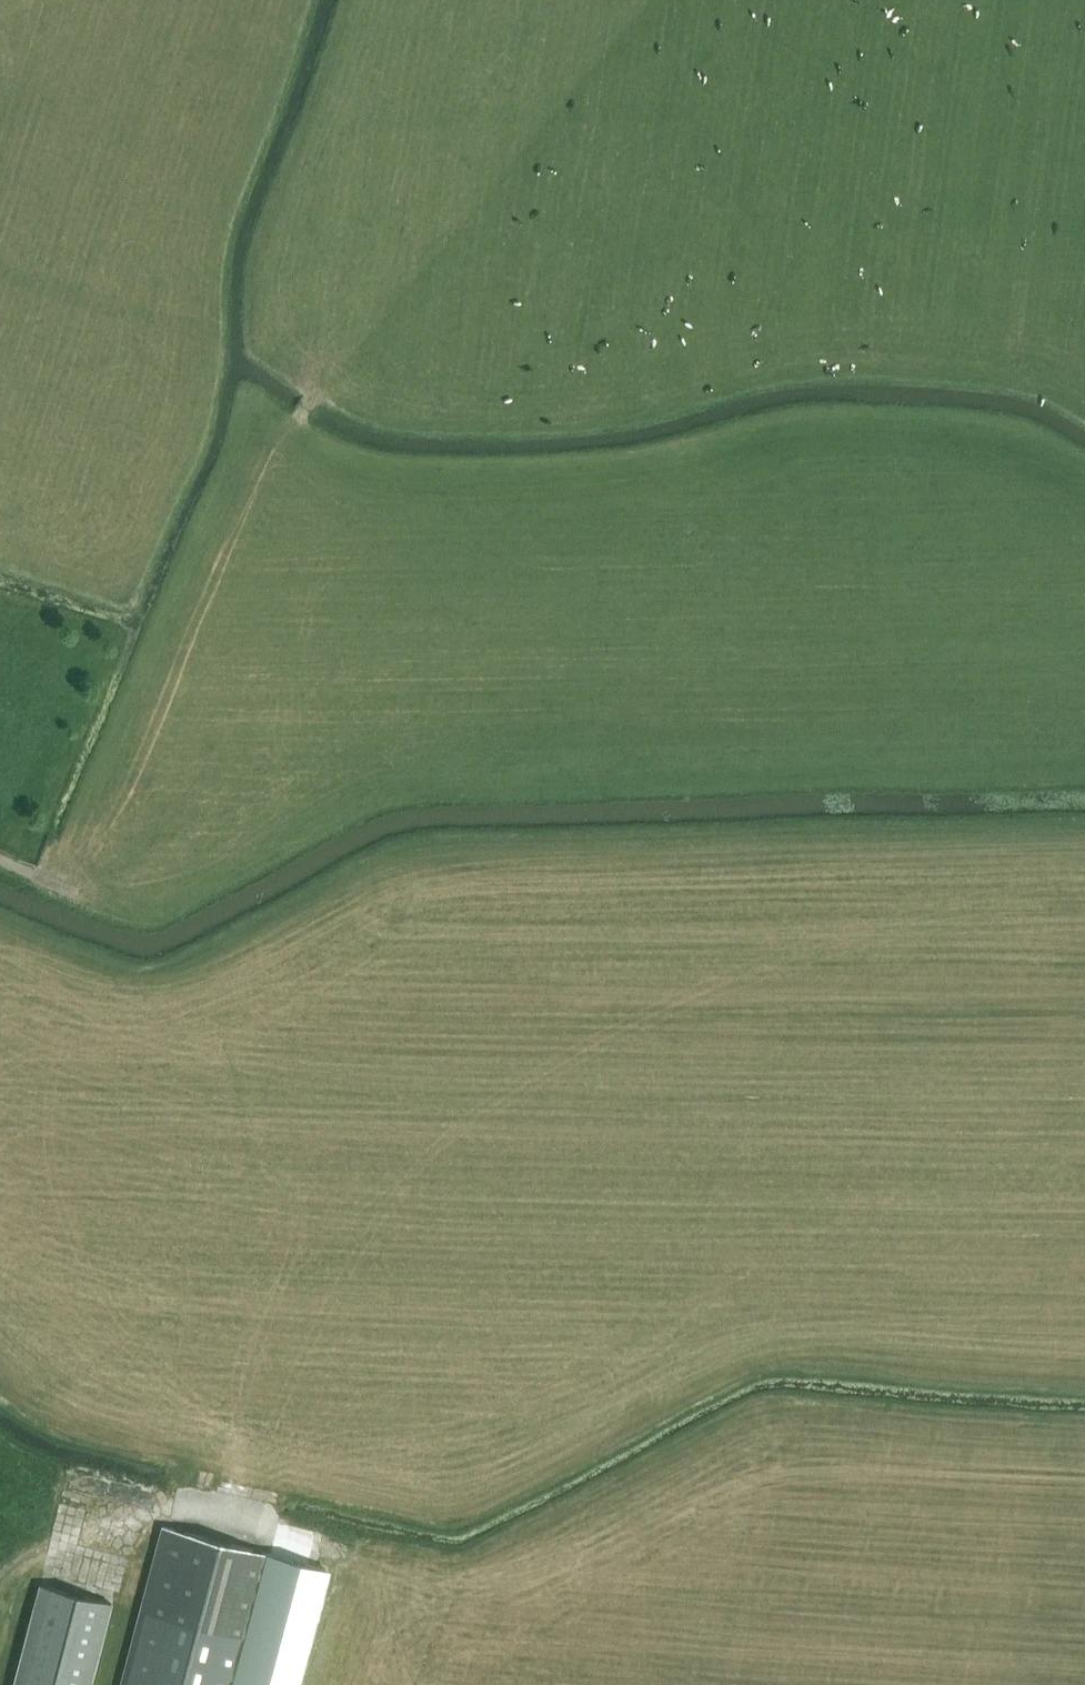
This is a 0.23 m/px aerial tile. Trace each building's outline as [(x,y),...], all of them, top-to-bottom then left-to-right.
[(273,1555),(163,1527),(122,1684),(239,1684),(273,1555)] [(13,1684),(91,1684),(113,1603),(40,1584),(13,1684)]
